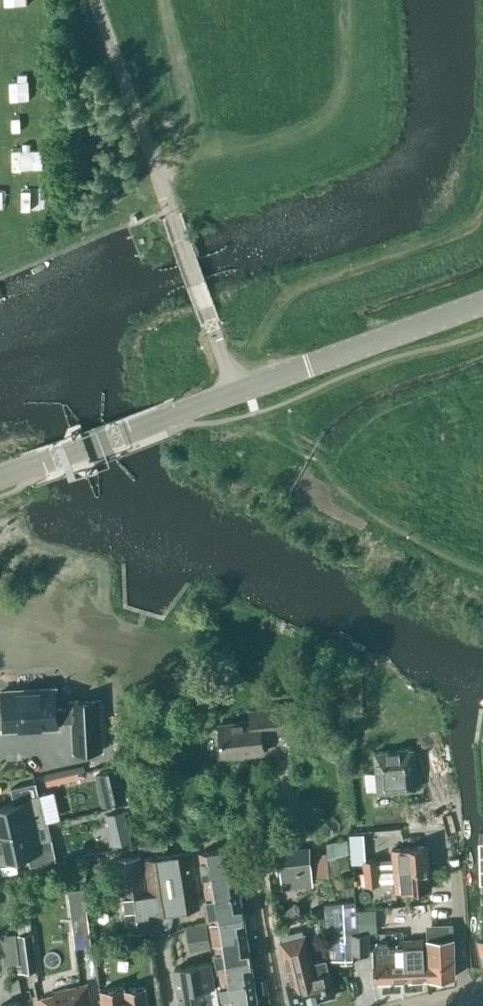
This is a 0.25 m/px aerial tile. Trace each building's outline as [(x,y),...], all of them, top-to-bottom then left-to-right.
[(27,206),(45,206),(45,186),(28,185),(27,206)] [(0,691),(0,703),(1,728),(57,725),(57,722),(73,721),(74,750),(102,749),(99,698),(72,700),(72,707),(56,707),(55,688),(0,691)] [(264,752),(261,732),(295,728),(292,704),(250,709),(251,718),(219,721),(223,753),(247,750),(247,754),(264,752)] [(451,745),(423,747),(427,791),(455,788),(451,745)] [(374,752),(377,792),(415,789),(412,749),(374,752)] [(115,768),(99,771),(106,803),(121,799),(115,768)] [(34,825),(28,797),(39,794),(35,781),(11,787),(14,802),(0,805),(0,832),(34,825)] [(106,826),(105,807),(90,808),(90,814),(71,815),(72,828),(106,826)] [(124,809),(106,813),(107,821),(109,825),(127,821),(124,809)] [(418,814),(405,816),(407,825),(407,829),(419,827),(419,823),(418,817),(418,814)] [(0,832),(0,859),(28,853),(30,865),(56,859),(51,837),(38,840),(34,825),(0,832)] [(364,862),(363,859),(365,859),(363,833),(350,834),(352,863),(364,862)] [(350,851),(349,838),(327,841),(328,851),(311,853),(313,877),(328,876),(349,873),(346,852),(350,851)] [(391,848),(392,857),(393,870),(429,866),(427,845),(391,848)] [(281,873),(282,889),(313,885),(310,846),(275,850),(277,873),(281,873)] [(199,852),(203,875),(236,869),(232,847),(199,852)] [(191,850),(145,856),(150,892),(145,892),(123,896),(128,930),(150,927),(148,912),(199,904),(191,850)] [(98,853),(85,855),(87,869),(94,868),(99,862),(98,853)] [(119,858),(123,896),(145,892),(140,855),(119,858)] [(378,858),(364,860),(365,872),(379,871),(378,858)] [(395,891),(431,888),(429,866),(393,870),(395,891)] [(203,875),(206,897),(239,890),(236,869),(203,875)] [(366,883),(380,882),(379,871),(365,872),(366,883)] [(353,874),(334,877),(335,886),(345,884),(353,883),(354,883),(353,874)] [(206,897),(210,919),(243,912),(239,890),(206,897)] [(412,910),(422,908),(420,893),(410,894),(412,910)] [(355,901),(324,904),(329,959),(352,958),(352,953),(370,953),(369,932),(383,931),(381,907),(356,909),(355,901)] [(214,941),(247,934),(243,912),(210,919),(214,941)] [(24,919),(17,920),(18,928),(18,932),(23,932),(31,931),(30,919),(24,919)] [(207,921),(187,924),(191,949),(211,946),(207,921)] [(454,976),(452,923),(426,925),(428,958),(429,977),(454,976)] [(85,963),(98,961),(93,929),(78,931),(80,946),(83,946),(85,963)] [(17,964),(16,964),(17,971),(18,971),(37,969),(32,931),(23,932),(18,932),(17,933),(20,963),(17,964)] [(12,933),(8,933),(11,963),(17,962),(19,962),(18,959),(15,932),(12,933)] [(304,933),(279,940),(289,981),(286,982),(292,1004),(291,1004),(292,1005),(335,994),(335,992),(334,993),(327,963),(313,966),(304,933)] [(214,941),(217,963),(250,956),(247,934),(214,941)] [(373,947),(374,981),(429,977),(428,958),(424,958),(423,939),(403,940),(403,943),(389,943),(386,941),(377,941),(373,947)] [(221,984),(254,977),(250,956),(217,963),(221,984)] [(180,1005),(207,1005),(204,987),(214,985),(210,961),(174,967),(180,1005)] [(16,977),(7,979),(9,988),(20,986),(19,977),(16,977)] [(254,977),(221,984),(224,1005),(258,1005),(254,977)] [(257,979),(256,979),(258,992),(268,990),(266,978),(263,978),(257,979)] [(87,982),(52,990),(53,993),(37,997),(39,1005),(93,1005),(87,982)] [(144,984),(123,987),(122,984),(100,987),(102,1005),(147,1005),(144,984)]
